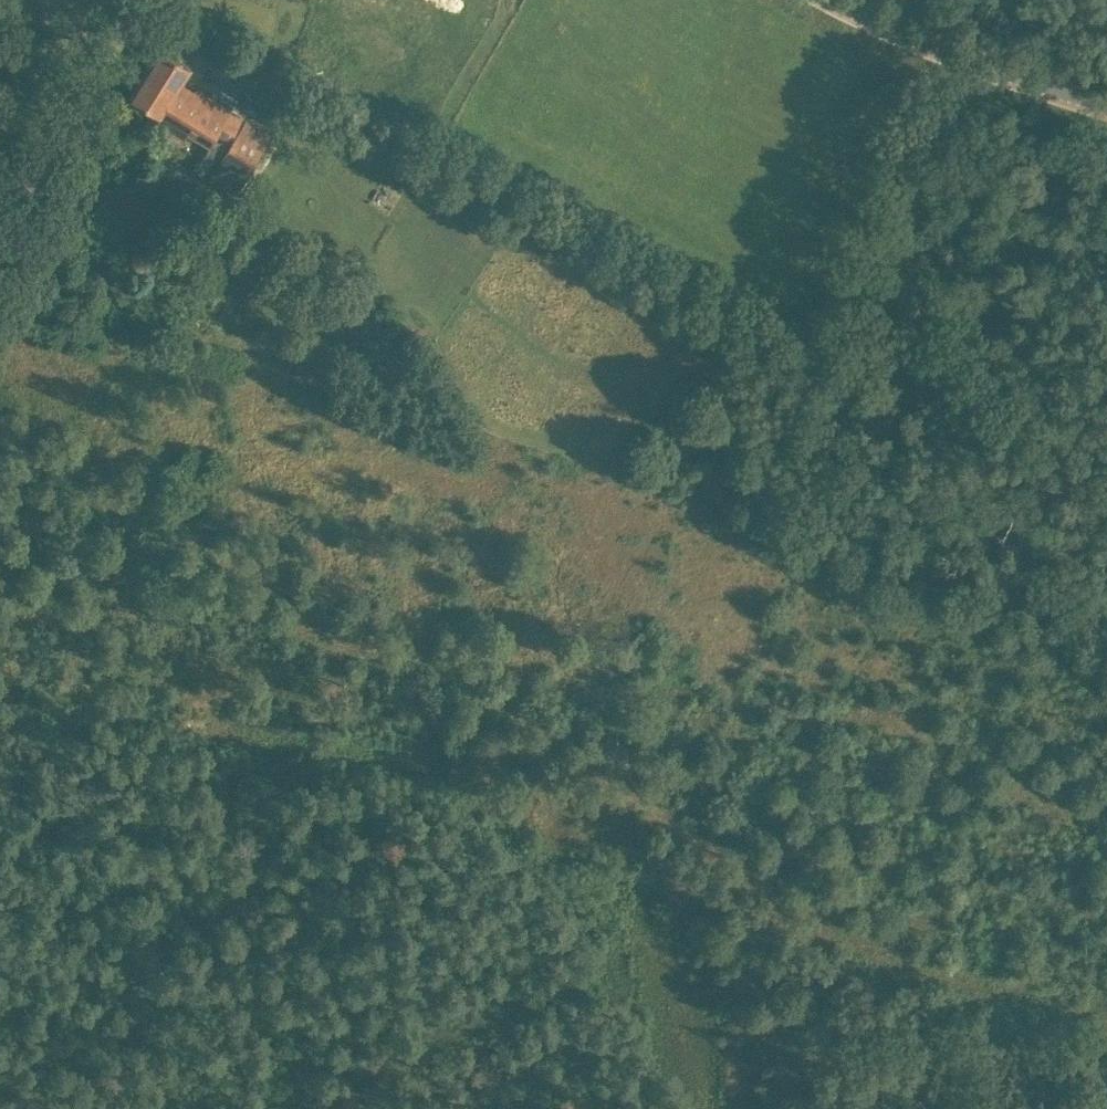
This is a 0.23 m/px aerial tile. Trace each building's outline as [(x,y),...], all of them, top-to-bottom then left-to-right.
[(129,96),(162,116),(156,124),(172,133),(177,125),(210,144),(219,130),(233,139),(212,172),(238,187),(271,134),(231,110),(196,89),(194,90),(183,83),(192,67),(159,47),(129,96)]
